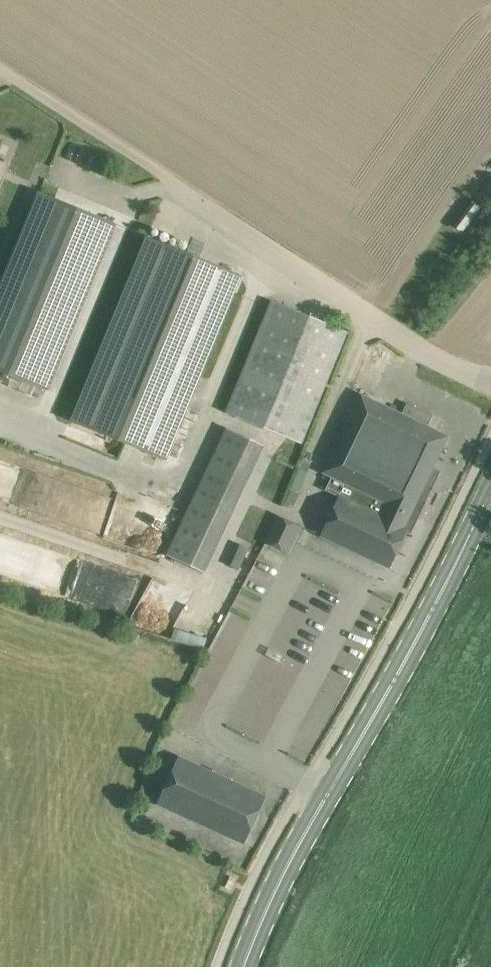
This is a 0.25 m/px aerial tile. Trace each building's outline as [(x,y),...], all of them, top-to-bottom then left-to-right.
[(0,299),(0,371),(49,391),(117,225),(43,194),(0,299)] [(146,237),(71,421),(167,461),(243,276),(146,237)] [(347,333),(272,302),(226,414),(301,444),(347,333)] [(340,496),(322,536),(391,568),(392,565),(408,530),(412,532),(434,486),(427,482),(449,437),(451,434),(430,424),(434,416),(409,404),(405,412),(362,392),(360,395),(325,473),(333,477),(327,490),(340,496)] [(167,555),(205,573),(265,447),(227,428),(167,555)] [(29,473),(20,504),(58,515),(58,516),(104,529),(113,496),(29,473)] [(301,528),(279,517),(266,542),(289,553),(295,541),(301,528)] [(173,754),(151,801),(238,841),(260,794),(173,754)]
